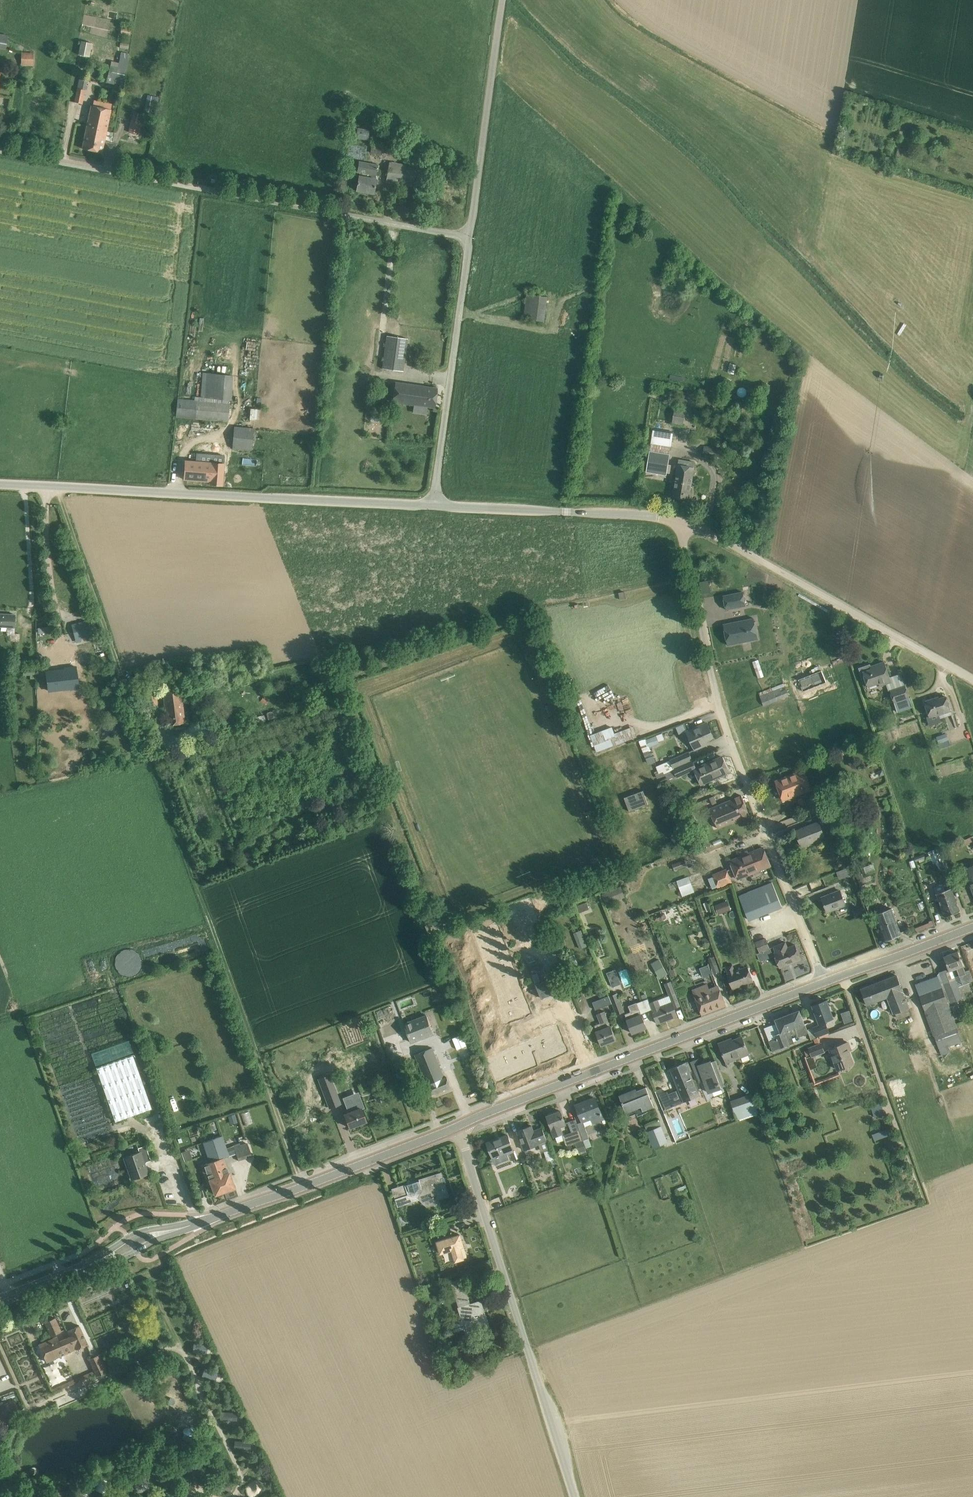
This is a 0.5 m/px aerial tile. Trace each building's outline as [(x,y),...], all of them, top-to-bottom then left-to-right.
[(120,35),(130,36),(131,28),(122,27),(120,35)] [(0,33),(0,48),(6,49),(8,34),(0,33)] [(79,54),(90,56),(93,43),(81,41),(79,54)] [(22,52),(21,65),(34,66),(34,53),(22,52)] [(122,52),(120,63),(119,66),(127,68),(129,53),(122,52)] [(127,68),(119,66),(110,65),(107,81),(123,84),(127,68)] [(87,78),(80,77),(75,102),(82,103),(87,78)] [(111,110),(91,106),(83,147),(82,148),(83,148),(102,152),(103,152),(102,152),(111,110)] [(131,120),(141,122),(143,113),(134,111),(131,120)] [(154,125),(141,122),(139,133),(151,137),(154,125)] [(361,137),(369,138),(370,128),(362,127),(361,137)] [(372,142),(371,152),(393,156),(394,147),(372,142)] [(379,165),(360,161),(358,171),(360,172),(357,190),(374,193),(379,165)] [(421,167),(390,161),(386,181),(417,187),(421,167)] [(547,321),(550,296),(531,294),(528,318),(547,321)] [(403,371),(408,338),(387,335),(383,368),(403,371)] [(228,403),(228,399),(230,399),(233,375),(203,372),(201,396),(195,395),(195,400),(178,398),(176,416),(228,421),(230,403),(228,403)] [(394,390),(392,401),(435,408),(438,388),(395,382),(394,390)] [(379,391),(377,402),(385,403),(386,392),(379,391)] [(676,397),(675,403),(687,406),(688,399),(676,397)] [(675,408),(673,423),(683,425),(686,410),(675,408)] [(254,428),(234,426),(233,448),(252,450),(254,428)] [(705,447),(703,456),(715,458),(716,448),(705,447)] [(668,469),(671,454),(650,451),(647,466),(668,469)] [(678,459),(673,496),(690,499),(695,462),(678,459)] [(225,464),(184,460),(183,479),(211,481),(210,484),(223,485),(225,464)] [(724,596),(727,609),(746,605),(743,592),(724,596)] [(0,613),(0,626),(15,627),(15,621),(15,614),(0,613)] [(759,639),(755,618),(724,624),(729,645),(759,639)] [(87,620),(72,624),(76,640),(91,636),(87,620)] [(753,662),(759,677),(764,675),(759,659),(753,662)] [(862,679),(865,678),(868,686),(879,682),(880,685),(892,682),(885,661),(871,666),(870,664),(859,668),(862,679)] [(23,675),(35,675),(35,667),(23,667),(23,675)] [(53,672),(56,691),(80,687),(77,668),(53,672)] [(819,673),(800,680),(805,690),(823,683),(819,673)] [(785,684),(759,693),(763,705),(789,695),(785,684)] [(906,685),(891,690),(896,702),(910,697),(906,685)] [(167,725),(185,723),(181,688),(163,691),(167,725)] [(158,708),(156,692),(147,693),(149,709),(158,708)] [(934,698),(925,701),(930,716),(938,714),(938,715),(951,710),(946,696),(935,700),(934,698)] [(910,697),(896,702),(899,712),(913,707),(910,697)] [(714,737),(707,722),(687,731),(695,749),(703,746),(702,742),(714,737)] [(679,733),(687,730),(685,723),(677,726),(679,733)] [(615,732),(613,726),(591,734),(597,751),(638,736),(634,725),(615,732)] [(946,732),(937,736),(939,742),(949,739),(946,732)] [(646,739),(649,747),(659,743),(656,736),(646,739)] [(656,761),(652,751),(644,754),(648,764),(656,761)] [(670,760),(674,768),(693,759),(690,751),(670,760)] [(693,759),(674,768),(677,778),(695,770),(702,784),(729,772),(723,756),(697,767),(693,759)] [(660,774),(674,768),(670,760),(657,766),(660,774)] [(812,788),(805,770),(776,781),(784,799),(812,788)] [(598,808),(603,821),(641,807),(636,793),(598,808)] [(709,797),(714,807),(719,805),(714,795),(709,797)] [(750,814),(742,795),(719,805),(714,807),(710,809),(719,828),(750,814)] [(803,812),(809,809),(804,797),(798,799),(803,812)] [(834,817),(832,809),(820,814),(823,821),(834,817)] [(825,836),(819,821),(796,830),(802,846),(825,836)] [(771,865),(764,847),(731,860),(738,878),(771,865)] [(946,859),(940,861),(943,870),(949,868),(946,859)] [(673,864),(675,870),(687,866),(685,860),(673,864)] [(958,871),(962,882),(969,879),(972,890),(972,865),(958,871)] [(854,873),(851,866),(838,871),(839,876),(846,873),(847,876),(854,873)] [(727,869),(720,871),(725,885),(732,882),(727,869)] [(866,884),(861,870),(855,872),(861,885),(859,886),(863,895),(866,894),(862,885),(866,884)] [(718,888),(725,885),(720,871),(713,874),(717,886),(718,888)] [(679,886),(691,882),(689,876),(677,880),(679,886)] [(946,888),(936,892),(945,917),(960,911),(949,880),(943,883),(946,888)] [(773,882),(740,895),(750,919),(782,906),(773,882)] [(622,885),(603,893),(608,904),(627,896),(622,885)] [(822,897),(827,911),(846,904),(841,890),(822,897)] [(868,895),(863,897),(866,906),(871,903),(868,895)] [(715,904),(718,914),(731,909),(728,900),(715,904)] [(580,912),(590,908),(587,901),(577,905),(580,912)] [(707,912),(712,910),(708,901),(703,903),(707,912)] [(855,917),(866,913),(863,906),(852,910),(855,917)] [(892,910),(891,908),(876,914),(877,916),(876,916),(885,941),(902,934),(893,909),(892,910)] [(426,926),(430,936),(444,931),(440,920),(426,926)] [(479,933),(483,943),(503,935),(499,925),(479,933)] [(580,948),(587,945),(584,937),(581,939),(578,931),(569,934),(573,942),(577,941),(580,948)] [(483,943),(486,951),(506,944),(503,935),(483,943)] [(767,938),(757,942),(761,952),(771,948),(767,938)] [(788,947),(786,941),(775,946),(777,952),(775,953),(780,967),(802,959),(796,944),(788,947)] [(509,952),(506,944),(486,951),(489,960),(509,952)] [(958,951),(944,956),(950,970),(957,968),(963,984),(972,980),(970,971),(966,973),(963,965),(958,951)] [(513,962),(509,952),(489,960),(493,970),(513,962)] [(578,963),(574,954),(564,958),(568,968),(578,963)] [(714,956),(709,958),(714,974),(720,972),(714,956)] [(668,972),(660,958),(653,963),(660,976),(668,972)] [(730,974),(728,974),(733,989),(754,981),(748,967),(736,971),(733,964),(727,966),(730,974)] [(498,983),(518,975),(514,965),(494,973),(498,983)] [(700,968),(704,978),(713,974),(709,965),(700,968)] [(622,984),(616,969),(607,972),(613,987),(622,984)] [(518,975),(498,983),(501,991),(521,984),(518,975)] [(897,975),(862,988),(868,1004),(888,997),(894,1014),(910,1007),(897,975)] [(938,976),(916,984),(934,1035),(935,1035),(940,1049),(939,1049),(941,1054),(951,1051),(949,1046),(963,1041),(957,1027),(958,1027),(938,976)] [(964,1000),(955,977),(944,982),(952,1003),(964,1000)] [(658,1000),(650,1003),(658,1023),(678,1016),(675,1007),(681,1005),(671,981),(665,983),(672,1002),(661,1006),(658,1000)] [(504,1000),(524,992),(521,984),(501,991),(504,1000)] [(707,985),(694,990),(703,1014),(726,1005),(719,987),(709,990),(707,985)] [(504,1000),(508,1008),(528,1000),(524,992),(504,1000)] [(610,995),(617,1014),(625,1011),(617,993),(610,995)] [(609,996),(593,1002),(596,1010),(612,1003),(609,996)] [(531,1010),(528,1000),(508,1008),(511,1018),(531,1010)] [(815,1027),(818,1037),(819,1037),(829,1033),(825,1021),(834,1018),(827,1000),(813,1005),(821,1025),(815,1027)] [(647,1027),(637,1002),(629,1005),(631,1011),(625,1014),(633,1033),(647,1027)] [(845,1022),(854,1019),(851,1009),(842,1012),(845,1022)] [(603,1011),(596,1014),(600,1023),(595,1025),(602,1045),(616,1039),(611,1026),(610,1026),(607,1015),(605,1010),(603,1011)] [(809,1033),(800,1010),(776,1019),(782,1032),(774,1035),(776,1039),(769,1041),(773,1051),(795,1042),(793,1036),(797,1034),(798,1037),(809,1033)] [(434,1034),(427,1014),(405,1023),(412,1042),(434,1034)] [(550,1034),(557,1053),(568,1049),(561,1030),(550,1034)] [(546,1058),(557,1054),(557,1053),(550,1034),(549,1034),(539,1038),(546,1058)] [(732,1038),(719,1043),(727,1063),(749,1054),(743,1036),(733,1040),(732,1038)] [(819,1037),(818,1037),(814,1039),(815,1044),(809,1046),(810,1048),(805,1050),(806,1056),(811,1054),(812,1057),(825,1052),(819,1037)] [(95,1062),(134,1054),(131,1042),(93,1050),(95,1062)] [(852,1049),(849,1042),(830,1048),(838,1069),(854,1063),(849,1050),(852,1049)] [(397,1044),(386,1048),(390,1060),(401,1056),(397,1044)] [(520,1047),(527,1067),(537,1063),(530,1044),(520,1047)] [(520,1047),(511,1051),(519,1070),(527,1067),(520,1047)] [(503,1054),(511,1074),(519,1070),(511,1051),(503,1054)] [(493,1058),(500,1078),(511,1074),(503,1054),(493,1058)] [(131,1058),(95,1071),(114,1123),(151,1110),(131,1058)] [(726,1084),(717,1060),(712,1062),(711,1060),(699,1064),(700,1068),(695,1070),(699,1082),(704,1080),(708,1091),(726,1084)] [(669,1093),(668,1090),(660,1094),(663,1102),(671,1098),(674,1106),(685,1101),(683,1097),(698,1091),(686,1062),(671,1068),(680,1089),(669,1093)] [(445,1077),(443,1073),(426,1079),(428,1085),(425,1086),(429,1095),(451,1087),(447,1076),(445,1077)] [(329,1074),(317,1078),(327,1105),(340,1100),(329,1074)] [(369,1083),(372,1090),(379,1087),(375,1080),(369,1083)] [(633,1090),(620,1095),(629,1117),(637,1114),(638,1116),(644,1113),(643,1111),(654,1107),(647,1087),(633,1092),(633,1090)] [(759,1111),(752,1092),(731,1100),(737,1119),(759,1111)] [(595,1097),(577,1105),(583,1121),(592,1117),(594,1122),(604,1118),(595,1097)] [(361,1107),(359,1108),(356,1101),(346,1105),(348,1111),(344,1113),(349,1127),(366,1121),(361,1107)] [(872,1106),(875,1117),(885,1114),(881,1103),(872,1106)] [(561,1111),(548,1116),(555,1135),(562,1132),(560,1126),(566,1123),(561,1111)] [(235,1114),(228,1116),(231,1124),(237,1122),(235,1114)] [(648,1130),(662,1125),(660,1119),(645,1124),(648,1130)] [(584,1123),(578,1125),(586,1148),(592,1146),(584,1123)] [(532,1125),(517,1131),(525,1150),(539,1144),(539,1143),(548,1140),(543,1127),(534,1130),(532,1125)] [(661,1126),(648,1131),(654,1147),(667,1142),(661,1126)] [(873,1134),(875,1140),(894,1133),(892,1127),(873,1134)] [(579,1129),(563,1134),(566,1145),(575,1142),(578,1151),(585,1149),(585,1150),(586,1150),(579,1129)] [(514,1151),(508,1134),(488,1142),(493,1156),(500,1153),(501,1156),(507,1153),(507,1154),(514,1151)] [(225,1148),(220,1136),(213,1139),(220,1158),(211,1162),(217,1177),(219,1177),(221,1184),(224,1191),(235,1187),(229,1173),(228,1173),(222,1157),(228,1155),(225,1148)] [(220,1158),(213,1139),(202,1142),(209,1162),(200,1165),(207,1181),(210,1180),(215,1194),(224,1191),(221,1184),(219,1177),(217,1177),(211,1162),(220,1158)] [(236,1153),(239,1160),(252,1156),(247,1143),(240,1145),(240,1143),(234,1145),(225,1148),(228,1155),(236,1153)] [(140,1151),(125,1156),(132,1179),(148,1174),(144,1162),(150,1160),(145,1146),(139,1148),(140,1151)] [(555,1159),(551,1149),(545,1151),(549,1161),(555,1159)] [(392,1188),(395,1198),(409,1193),(410,1195),(418,1198),(419,1197),(428,1206),(435,1203),(436,1205),(440,1204),(438,1198),(448,1195),(442,1173),(420,1180),(419,1181),(419,1180),(408,1184),(408,1185),(406,1184),(392,1188)] [(432,1237),(440,1234),(437,1226),(429,1229),(432,1237)] [(468,1257),(461,1234),(437,1241),(440,1253),(452,1250),(455,1261),(468,1257)] [(463,1278),(453,1281),(464,1321),(466,1327),(468,1335),(490,1329),(481,1301),(471,1304),(463,1278)] [(51,1335),(61,1331),(55,1317),(45,1322),(51,1335)] [(458,1330),(466,1327),(464,1321),(456,1324),(458,1330)] [(57,1336),(39,1344),(46,1362),(76,1348),(77,1349),(88,1344),(80,1325),(68,1330),(70,1336),(59,1341),(57,1336)] [(101,1353),(89,1359),(97,1375),(109,1369),(101,1353)] [(20,1413),(14,1398),(0,1404),(0,1422),(20,1413)] [(253,1448),(253,1440),(235,1439),(235,1448),(253,1448)] [(30,1471),(30,1475),(33,1477),(36,1476),(38,1474),(37,1470),(35,1468),(31,1469),(30,1471)] [(97,1489),(105,1492),(109,1479),(101,1476),(97,1489)] [(259,1481),(250,1481),(250,1491),(259,1491),(259,1481)]
